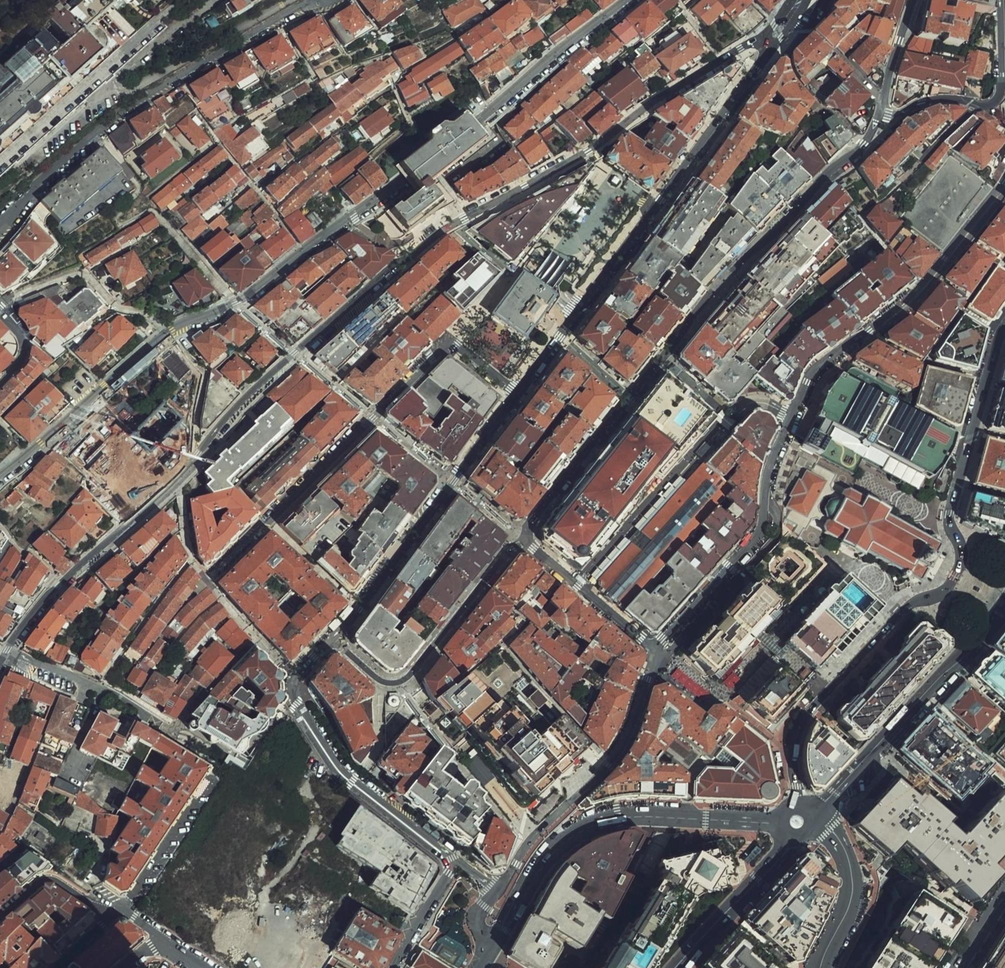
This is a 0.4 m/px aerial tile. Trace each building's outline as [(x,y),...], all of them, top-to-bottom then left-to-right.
[(2,70),(14,84),(0,97),(0,144),(156,11),(146,0),(80,0),(68,11),(60,2),(43,17),(70,46),(61,54),(43,33),(2,70)] [(259,0),(229,0),(228,1),(230,3),(224,7),(231,17),(259,0)] [(396,0),(367,0),(362,3),(382,29),(405,12),(396,0)] [(482,3),(480,0),(466,0),(445,11),(452,26),(481,10),(485,17),(488,15),(482,3)] [(482,3),(488,15),(502,5),(498,0),(488,0),(482,3)] [(519,2),(518,0),(517,0),(489,21),(503,39),(531,17),(519,2)] [(537,17),(550,6),(545,0),(527,0),(525,1),(537,17)] [(555,9),(566,0),(548,0),(555,9)] [(601,7),(603,9),(614,0),(596,0),(601,7)] [(678,1),(677,0),(652,0),(627,20),(639,35),(642,39),(663,22),(659,16),(678,1)] [(716,2),(714,0),(699,0),(690,8),(698,19),(696,21),(702,29),(724,11),(716,2)] [(724,11),(732,19),(751,2),(750,0),(718,0),(716,2),(724,11)] [(767,11),(779,0),(756,0),(767,11)] [(835,12),(813,34),(830,51),(835,47),(854,28),(857,25),(853,15),(847,0),(835,0),(833,4),(832,9),(835,12)] [(853,15),(868,11),(871,11),(873,0),(847,0),(853,15)] [(871,11),(878,14),(877,18),(881,20),(888,0),(873,0),(871,11)] [(881,20),(894,24),(903,0),(888,0),(881,20)] [(918,37),(933,40),(958,46),(967,8),(951,4),(929,0),(925,0),(918,36),(918,37)] [(967,8),(984,12),(992,14),(992,0),(952,0),(951,4),(967,8)] [(753,3),(733,21),(747,36),(767,18),(763,14),(753,3)] [(679,15),(683,12),(685,10),(680,5),(675,9),(679,15)] [(350,35),(364,26),(350,6),(328,21),(345,47),(354,42),(350,35)] [(567,25),(570,30),(595,11),(592,7),(567,25)] [(595,11),(570,30),(554,43),(555,45),(596,14),(595,11)] [(854,28),(862,33),(870,37),(892,49),(899,28),(894,26),(894,24),(881,20),(877,18),(867,15),(857,25),(854,28)] [(318,19),(291,34),(302,53),(304,53),(309,61),(334,46),(318,19)] [(639,35),(627,20),(612,32),(624,47),(639,35)] [(465,52),(468,56),(470,60),(501,41),(505,45),(507,44),(503,39),(489,21),(459,42),(465,52)] [(550,38),(554,43),(570,30),(567,25),(550,38)] [(532,48),(547,38),(539,28),(526,37),(532,48)] [(842,53),(862,33),(854,28),(835,47),(842,53)] [(675,31),(660,41),(660,43),(662,47),(661,48),(660,50),(663,55),(657,59),(664,68),(670,75),(675,81),(679,78),(674,71),(701,52),(700,51),(703,49),(704,47),(698,39),(696,39),(693,41),(690,36),(687,38),(685,33),(682,33),(679,35),(677,32),(675,31)] [(599,58),(603,63),(624,47),(612,32),(607,34),(591,48),(599,58)] [(794,68),(796,71),(800,78),(804,86),(805,86),(815,96),(822,103),(825,101),(848,77),(853,73),(830,51),(813,34),(792,55),(793,61),(794,68)] [(930,54),(933,40),(918,37),(918,36),(916,35),(906,49),(930,54)] [(522,36),(521,36),(507,44),(505,45),(498,50),(499,52),(504,59),(528,45),(522,36)] [(849,59),(881,91),(883,78),(886,68),(880,62),(892,49),(870,37),(849,59)] [(276,66),(292,57),(289,52),(287,48),(290,46),(287,40),(283,42),(280,38),(256,52),(255,49),(245,53),(255,69),(258,67),(257,65),(261,62),(267,72),(276,66)] [(414,79),(416,84),(465,52),(459,42),(413,71),(413,74),(407,77),(409,82),(414,79)] [(656,59),(644,44),(636,51),(640,57),(631,64),(642,79),(658,67),(654,60),(656,59)] [(392,52),(402,69),(409,65),(421,58),(414,46),(392,52)] [(973,51),(973,47),(969,47),(969,49),(965,68),(963,75),(964,75),(980,79),(986,54),(973,51)] [(574,56),(570,65),(579,75),(583,71),(599,58),(591,48),(587,51),(585,48),(574,56)] [(293,50),(289,52),(292,57),(276,66),(279,70),(298,59),(293,50)] [(507,64),(504,59),(499,52),(486,60),(492,70),(494,73),(507,64)] [(225,79),(229,85),(231,89),(237,86),(241,92),(260,81),(243,54),(237,58),(238,60),(226,66),(231,75),(225,79)] [(965,95),(965,84),(964,75),(963,75),(965,68),(905,54),(898,75),(947,87),(946,94),(954,94),(961,95),(965,95)] [(379,59),(364,68),(366,71),(376,88),(382,83),(380,79),(398,67),(392,57),(384,62),(382,63),(380,61),(379,59)] [(588,76),(603,63),(599,58),(583,71),(588,76)] [(484,90),(488,100),(492,96),(485,83),(484,84),(481,77),(492,70),(486,60),(472,69),(484,90)] [(781,104),(779,106),(797,120),(809,103),(792,82),(788,75),(786,70),(785,61),(780,60),(758,90),(771,100),(775,95),(781,104)] [(743,65),(739,62),(680,98),(705,117),(743,65)] [(586,81),(579,75),(570,65),(546,88),(560,104),(586,81)] [(14,84),(2,70),(0,68),(0,97),(14,84)] [(316,71),(321,80),(328,76),(323,68),(316,71)] [(665,79),(670,75),(664,68),(659,72),(665,79)] [(627,69),(597,93),(606,103),(610,106),(617,113),(645,92),(627,69)] [(229,85),(225,79),(220,70),(192,87),(201,101),(229,85)] [(334,103),(334,104),(341,114),(342,115),(348,110),(376,88),(366,71),(360,75),(362,78),(353,86),(349,80),(329,95),(334,103)] [(454,91),(445,75),(444,75),(439,79),(428,86),(433,95),(439,91),(443,98),(454,91)] [(820,81),(819,82),(813,76),(809,81),(820,91),(826,84),(824,82),(822,81),(821,81),(820,81)] [(865,92),(864,93),(848,77),(825,101),(828,104),(832,107),(839,111),(844,113),(847,117),(869,96),(865,92)] [(338,84),(334,78),(321,84),(327,92),(338,84)] [(416,84),(414,79),(409,82),(400,86),(401,88),(405,97),(419,91),(416,84)] [(307,84),(283,98),(287,105),(311,91),(307,84)] [(965,84),(965,95),(979,98),(979,97),(965,84)] [(565,110),(560,104),(546,88),(528,104),(526,102),(521,107),(523,110),(535,123),(537,125),(543,120),(547,124),(565,110)] [(907,96),(895,88),(893,96),(901,102),(907,96)] [(419,91),(405,97),(409,107),(414,104),(428,98),(423,89),(419,91)] [(583,126),(606,103),(597,93),(595,90),(569,112),(583,126)] [(780,135),(788,132),(797,120),(779,106),(777,109),(766,106),(771,100),(758,90),(737,120),(751,130),(754,126),(780,135)] [(171,106),(165,96),(155,102),(160,112),(171,106)] [(414,104),(416,109),(430,102),(428,98),(414,104)] [(652,116),(659,121),(687,141),(705,117),(680,98),(652,116)] [(241,105),(247,116),(257,110),(251,99),(241,105)] [(213,110),(204,115),(209,123),(229,111),(231,110),(227,103),(226,104),(226,103),(225,103),(216,108),(215,107),(213,110)] [(334,104),(310,123),(318,132),(323,140),(326,138),(324,136),(326,134),(323,129),(341,114),(334,104)] [(962,114),(968,109),(961,107),(954,106),(947,106),(947,104),(939,105),(937,107),(928,110),(920,113),(913,117),(906,121),(894,133),(913,151),(925,139),(932,146),(947,129),(962,114)] [(609,107),(587,124),(596,133),(598,136),(619,119),(609,107)] [(371,140),(394,124),(384,109),(361,125),(371,140)] [(342,115),(346,123),(347,125),(354,122),(348,110),(342,115)] [(515,117),(505,127),(503,129),(514,141),(522,135),(535,123),(523,110),(515,117)] [(156,111),(134,124),(142,138),(164,125),(156,111)] [(259,111),(250,116),(253,121),(262,117),(259,111)] [(577,145),(589,133),(583,126),(569,112),(568,113),(556,122),(577,145)] [(992,132),(999,123),(984,112),(976,112),(973,115),(992,132)] [(512,116),(510,113),(500,122),(502,124),(512,116)] [(1001,139),(992,132),(973,115),(944,142),(951,147),(979,169),(1002,140),(1001,139)] [(502,124),(505,127),(515,117),(512,116),(502,124)] [(180,125),(199,149),(208,141),(190,117),(180,125)] [(483,150),(461,119),(447,130),(439,128),(426,137),(426,146),(398,168),(414,192),(417,198),(395,214),(393,211),(380,221),(389,237),(393,239),(397,239),(402,236),(436,212),(454,203),(444,183),(443,179),(483,150)] [(693,179),(714,195),(758,136),(751,130),(737,120),(693,179)] [(668,165),(687,141),(659,121),(644,141),(650,145),(648,150),(668,165)] [(295,150),(318,132),(310,123),(288,139),(295,150)] [(1004,135),(1004,128),(999,123),(992,132),(1001,139),(1004,135)] [(138,147),(128,125),(112,137),(126,156),(138,147)] [(253,126),(227,146),(242,166),(255,156),(256,157),(269,147),(253,126)] [(554,130),(551,126),(540,134),(543,138),(554,130)] [(230,140),(223,130),(217,133),(224,143),(225,144),(230,140)] [(872,152),(873,154),(892,173),(898,179),(905,173),(898,166),(913,151),(894,133),(893,131),(872,152)] [(649,192),(668,165),(648,150),(645,154),(639,149),(642,145),(626,134),(622,141),(620,140),(607,158),(631,175),(629,178),(649,192)] [(339,135),(310,156),(319,166),(341,149),(338,145),(341,142),(339,139),(341,137),(339,135)] [(527,141),(522,135),(514,141),(512,142),(529,166),(549,152),(537,135),(527,141)] [(489,165),(511,147),(505,137),(475,162),(478,168),(480,170),(489,165)] [(788,149),(784,153),(810,179),(824,165),(807,139),(795,155),(788,149)] [(148,165),(143,168),(151,179),(179,158),(165,140),(143,158),(148,165)] [(951,147),(944,142),(928,160),(935,166),(951,147)] [(290,163),(295,159),(283,143),(246,170),(256,183),(263,178),(260,174),(284,157),(290,163)] [(193,184),(227,156),(220,146),(198,164),(185,174),(193,184)] [(748,172),(721,203),(725,207),(737,218),(755,235),(810,179),(784,153),(776,146),(775,148),(752,175),(748,172)] [(334,187),(369,157),(361,147),(328,171),(330,175),(332,178),(330,180),(334,187)] [(299,158),(301,157),(306,153),(302,148),(297,152),(299,155),(297,156),(299,158)] [(117,177),(124,171),(105,149),(43,202),(59,222),(71,213),(73,214),(86,203),(85,201),(115,175),(117,177)] [(490,167),(503,186),(527,173),(512,150),(490,167)] [(900,217),(943,251),(994,188),(951,153),(900,217)] [(858,168),(874,191),(892,173),(873,154),(858,168)] [(309,155),(302,159),(303,160),(298,165),(308,177),(319,166),(310,156),(309,155)] [(362,176),(373,190),(386,180),(373,162),(357,174),(360,177),(362,176)] [(505,264),(583,176),(584,177),(592,168),(588,164),(578,169),(470,228),(490,247),(488,249),(505,264)] [(192,201),(201,213),(236,185),(238,188),(243,185),(245,188),(249,184),(235,165),(192,201)] [(258,185),(261,189),(282,170),(278,165),(265,176),(267,177),(258,185)] [(297,186),(308,177),(298,165),(286,175),(297,186)] [(468,201),(503,186),(490,167),(472,177),(469,175),(469,174),(455,184),(468,201)] [(322,170),(311,180),(301,190),(278,211),(283,217),(295,210),(330,175),(328,171),(327,170),(325,168),(322,170)] [(193,184),(185,174),(171,185),(180,195),(193,184)] [(341,187),(355,205),(373,190),(362,176),(360,177),(357,174),(341,187)] [(279,204),(297,186),(286,175),(267,190),(272,196),(279,204)] [(583,176),(505,264),(506,265),(584,177),(583,176)] [(725,207),(721,203),(714,195),(693,179),(646,242),(679,265),(725,207)] [(180,195),(171,185),(154,199),(162,209),(180,195)] [(850,202),(836,187),(805,217),(819,230),(850,202)] [(244,213),(262,199),(253,188),(235,203),(244,213)] [(173,210),(177,214),(191,202),(187,198),(184,201),(173,210)] [(262,199),(244,213),(230,226),(227,228),(236,237),(256,221),(259,224),(266,219),(267,220),(275,215),(262,199)] [(169,220),(179,230),(201,213),(192,201),(191,202),(177,214),(169,220)] [(6,286),(9,289),(17,281),(20,284),(26,278),(26,277),(24,275),(44,255),(46,257),(49,260),(56,253),(51,249),(57,243),(46,226),(40,218),(49,210),(43,202),(40,204),(38,207),(35,210),(19,233),(1,252),(0,254),(0,292),(6,286)] [(204,215),(208,221),(220,211),(216,206),(204,215)] [(886,240),(901,223),(894,217),(879,206),(864,215),(886,240)] [(1000,206),(970,239),(1001,264),(1004,257),(1004,209),(1000,206)] [(863,225),(849,208),(823,230),(840,247),(863,225)] [(40,218),(46,226),(47,225),(46,222),(47,220),(48,218),(52,214),(49,210),(40,218)] [(304,237),(309,234),(314,231),(299,211),(284,220),(284,221),(299,242),(304,237)] [(152,215),(132,228),(136,234),(137,237),(158,225),(152,215)] [(209,226),(217,236),(227,228),(230,226),(221,215),(209,226)] [(815,273),(840,247),(823,230),(819,230),(805,217),(703,326),(729,350),(735,355),(742,361),(755,374),(770,358),(778,350),(770,343),(797,316),(790,310),(821,279),(820,277),(815,273)] [(200,233),(207,227),(200,218),(184,230),(192,240),(200,233)] [(269,241),(283,229),(277,222),(274,218),(267,223),(266,222),(259,228),(269,241)] [(679,265),(672,269),(701,293),(755,235),(737,218),(730,225),(727,223),(689,266),(679,265)] [(207,227),(200,233),(207,240),(212,236),(214,239),(217,236),(209,226),(207,227)] [(919,278),(939,253),(918,237),(910,247),(906,244),(914,234),(904,226),(889,244),(903,262),(910,269),(909,271),(919,278)] [(120,244),(136,234),(132,228),(116,237),(120,244)] [(236,237),(227,228),(217,236),(214,239),(201,250),(212,263),(235,242),(237,244),(240,242),(236,237)] [(269,241),(259,228),(256,230),(251,233),(262,247),(269,241)] [(269,241),(262,247),(272,261),(274,259),(288,249),(290,251),(297,245),(283,229),(269,241)] [(367,245),(371,238),(361,232),(360,234),(355,232),(352,234),(367,245)] [(353,258),(356,259),(371,247),(367,245),(352,234),(350,233),(336,244),(337,244),(351,260),(353,258)] [(122,246),(120,244),(116,237),(88,255),(87,254),(81,257),(85,267),(85,268),(122,246)] [(243,239),(240,242),(243,245),(263,274),(272,266),(270,263),(272,261),(262,247),(256,252),(249,243),(247,244),(243,239)] [(1001,264),(970,239),(938,279),(942,284),(968,304),(986,283),(998,268),(1001,264)] [(445,240),(418,265),(419,266),(433,282),(460,258),(445,240)] [(679,265),(646,242),(624,273),(648,292),(651,294),(672,269),(679,265)] [(57,243),(51,249),(56,253),(61,249),(57,243)] [(238,256),(220,271),(239,294),(263,274),(243,245),(234,252),(238,256)] [(371,247),(356,259),(352,263),(368,280),(393,257),(389,251),(375,250),(371,247)] [(322,274),(324,276),(345,258),(335,248),(310,261),(322,274)] [(506,265),(505,264),(488,249),(487,250),(505,266),(506,265)] [(858,273),(883,305),(912,281),(886,250),(870,263),(858,273)] [(476,255),(488,265),(491,262),(479,252),(476,255)] [(44,255),(24,275),(26,277),(28,275),(30,276),(32,274),(33,274),(34,274),(35,273),(36,273),(37,272),(38,272),(38,271),(39,270),(40,269),(41,268),(42,266),(43,265),(43,264),(43,263),(45,261),(44,260),(46,257),(44,255)] [(460,270),(440,289),(444,294),(461,313),(499,275),(488,265),(476,255),(460,270)] [(115,275),(119,273),(126,285),(145,275),(135,256),(119,265),(118,262),(110,267),(115,275)] [(853,267),(845,256),(820,277),(821,279),(828,288),(853,267)] [(866,259),(854,268),(858,273),(870,263),(866,259)] [(322,274),(310,261),(286,279),(299,294),(322,274)] [(330,282),(346,300),(368,280),(352,263),(330,282)] [(403,315),(437,285),(433,282),(419,266),(386,296),(400,311),(403,315)] [(986,283),(970,308),(992,320),(1004,304),(1004,273),(998,268),(986,283)] [(655,297),(681,318),(701,293),(672,269),(651,294),(655,297)] [(204,298),(208,307),(219,302),(210,289),(196,272),(174,285),(189,307),(204,298)] [(648,292),(624,273),(599,307),(623,325),(648,292)] [(833,294),(858,325),(883,305),(858,273),(833,294)] [(545,331),(545,333),(548,332),(551,329),(553,327),(555,324),(555,320),(555,319),(554,318),(552,320),(548,317),(559,301),(523,274),(520,278),(494,315),(524,337),(531,328),(532,329),(534,327),(538,329),(541,326),(545,329),(544,330),(545,331)] [(273,322),(275,322),(276,322),(303,299),(299,294),(286,279),(255,307),(257,309),(271,321),(273,322)] [(0,292),(0,293),(3,296),(5,295),(8,293),(11,291),(14,289),(18,288),(22,286),(20,284),(17,281),(9,289),(6,286),(0,292)] [(169,286),(166,282),(156,287),(158,292),(169,286)] [(323,321),(346,300),(330,282),(306,302),(323,321)] [(968,304),(942,284),(919,312),(945,333),(968,304)] [(67,291),(62,286),(54,289),(62,296),(67,291)] [(62,296),(54,289),(42,293),(79,331),(105,307),(89,289),(84,290),(69,304),(62,296)] [(42,293),(26,300),(28,307),(22,310),(21,315),(24,319),(28,325),(31,331),(37,336),(33,341),(54,360),(55,361),(67,352),(62,348),(81,336),(83,335),(79,331),(42,293)] [(431,343),(461,313),(444,294),(413,325),(431,343)] [(823,303),(827,308),(799,327),(802,329),(826,348),(858,325),(833,294),(823,303)] [(368,340),(400,311),(386,296),(385,295),(354,322),(368,340)] [(629,330),(655,350),(681,318),(655,297),(629,330)] [(323,321),(306,302),(303,299),(276,322),(297,343),(323,321)] [(169,308),(174,319),(186,315),(181,304),(169,308)] [(623,325),(599,307),(576,337),(599,355),(623,325)] [(945,333),(919,312),(887,336),(924,358),(945,333)] [(99,332),(113,347),(117,350),(137,330),(123,316),(113,326),(111,323),(107,327),(103,323),(94,328),(97,330),(99,332)] [(976,371),(987,328),(965,316),(935,356),(938,362),(976,371)] [(236,319),(224,329),(217,335),(229,344),(232,341),(239,347),(252,335),(252,330),(239,319),(237,317),(236,319)] [(431,343),(413,325),(407,319),(406,318),(379,345),(405,370),(431,343)] [(9,330),(0,320),(0,338),(9,330)] [(147,338),(158,330),(149,322),(147,324),(145,321),(138,326),(147,338)] [(364,344),(368,340),(354,322),(315,357),(336,374),(366,346),(364,344)] [(210,329),(217,335),(224,329),(220,325),(210,329)] [(703,326),(680,356),(680,361),(681,362),(702,381),(713,369),(709,366),(715,360),(718,363),(729,350),(703,326)] [(94,328),(83,335),(81,336),(86,341),(97,330),(94,328)] [(655,350),(629,330),(627,328),(601,359),(629,382),(655,350)] [(781,354),(801,371),(803,368),(808,363),(812,358),(826,348),(802,329),(781,354)] [(102,358),(113,347),(99,332),(78,353),(92,368),(102,358)] [(193,344),(209,364),(225,351),(210,332),(204,336),(201,332),(193,339),(195,342),(193,344)] [(249,346),(240,354),(258,369),(270,358),(269,357),(275,352),(262,338),(251,348),(249,346)] [(923,366),(879,341),(848,359),(856,364),(875,376),(901,388),(912,393),(916,388),(923,366)] [(14,359),(0,343),(0,373),(14,359)] [(407,371),(405,370),(379,345),(375,349),(373,352),(379,358),(372,365),(366,358),(359,365),(366,371),(361,377),(354,371),(344,381),(373,404),(407,371)] [(179,380),(191,369),(173,348),(161,359),(179,380)] [(26,367),(14,378),(26,389),(43,372),(51,364),(34,350),(33,354),(31,359),(29,363),(26,367)] [(754,376),(755,374),(742,361),(738,365),(731,359),(735,355),(729,350),(718,363),(721,365),(716,371),(713,369),(702,381),(726,402),(732,401),(754,376)] [(590,376),(565,354),(540,387),(565,407),(590,376)] [(774,362),(770,358),(755,374),(754,376),(783,399),(792,396),(801,371),(781,354),(774,362)] [(252,373),(237,359),(229,368),(227,366),(222,372),(238,386),(243,380),(245,382),(252,373)] [(429,377),(452,396),(483,421),(497,402),(496,397),(450,360),(446,360),(429,377)] [(846,375),(840,374),(828,390),(821,404),(817,415),(824,418),(817,433),(811,430),(802,446),(823,457),(832,442),(826,438),(832,427),(888,458),(883,472),(921,492),(927,478),(936,482),(946,466),(951,456),(949,451),(951,444),(953,436),(896,404),(901,388),(875,376),(856,364),(846,375)] [(975,380),(927,368),(917,405),(960,427),(963,425),(975,380)] [(202,430),(207,432),(217,421),(241,395),(214,370),(212,369),(211,372),(202,422),(202,430)] [(300,369),(269,398),(294,424),(328,392),(300,369)] [(662,480),(690,448),(710,425),(709,413),(696,401),(681,388),(685,384),(681,380),(677,384),(665,374),(542,529),(543,542),(560,556),(566,548),(577,535),(590,545),(598,552),(634,510),(640,501),(645,491),(647,487),(656,475),(662,480)] [(616,399),(590,376),(565,407),(571,411),(593,429),(616,399)] [(423,402),(421,405),(434,419),(444,406),(452,396),(429,377),(413,394),(423,402)] [(20,396),(26,389),(14,378),(0,393),(0,417),(20,396)] [(25,401),(49,425),(69,405),(46,381),(25,401)] [(685,384),(681,388),(696,401),(699,397),(685,384)] [(565,407),(540,387),(517,417),(542,436),(565,407)] [(998,390),(985,433),(1004,439),(1004,393),(998,390)] [(413,394),(411,392),(390,414),(390,418),(400,426),(421,405),(423,402),(413,394)] [(300,436),(320,455),(358,416),(331,394),(324,402),(328,405),(300,436)] [(452,396),(444,406),(452,413),(446,420),(444,420),(438,427),(439,429),(437,432),(436,432),(435,432),(434,433),(428,428),(418,440),(449,466),(463,447),(483,421),(452,396)] [(212,494),(232,490),(235,486),(238,483),(237,482),(295,426),(294,424),(269,398),(258,408),(265,415),(255,424),(256,426),(221,459),(216,454),(201,471),(212,482),(206,488),(212,494)] [(31,442),(49,425),(25,401),(7,419),(31,442)] [(150,418),(146,413),(141,419),(145,423),(132,436),(150,454),(183,421),(165,403),(150,418)] [(434,419),(421,405),(400,426),(418,440),(428,428),(434,419)] [(571,411),(546,443),(567,461),(593,429),(571,411)] [(745,420),(743,422),(729,438),(745,452),(761,466),(764,457),(774,433),(774,428),(774,424),(773,420),(770,417),(768,414),(765,413),(761,412),(758,412),(754,413),(751,414),(745,420)] [(493,449),(517,469),(541,439),(542,436),(517,417),(493,449)] [(320,455),(300,436),(297,433),(294,430),(238,483),(265,509),(320,455)] [(376,431),(355,451),(376,468),(387,477),(406,456),(376,431)] [(745,452),(729,438),(707,463),(706,464),(722,478),(735,464),(745,452)] [(545,442),(522,473),(543,491),(567,461),(546,443),(545,442)] [(984,443),(972,489),(1004,498),(1004,448),(984,443)] [(517,469),(493,449),(470,480),(481,490),(477,495),(488,505),(517,469)] [(68,462),(54,451),(40,465),(18,486),(47,507),(55,497),(47,491),(68,462)] [(354,491),(376,468),(355,451),(336,471),(354,491)] [(758,476),(761,466),(745,452),(735,464),(736,465),(735,467),(734,471),(735,474),(727,483),(733,488),(755,507),(758,476)] [(406,456),(387,477),(374,492),(389,503),(411,518),(436,484),(435,479),(406,456)] [(726,496),(733,488),(727,483),(722,478),(706,464),(596,586),(624,610),(628,606),(675,554),(708,516),(715,509),(726,496)] [(834,474),(815,464),(813,473),(805,469),(784,506),(789,509),(785,517),(794,523),(788,530),(797,538),(808,526),(825,494),(834,474)] [(374,492),(387,477),(376,468),(354,491),(366,502),(374,492)] [(517,469),(488,505),(499,513),(503,508),(516,519),(523,517),(543,491),(522,473),(517,469)] [(366,502),(354,491),(336,471),(316,490),(326,500),(330,497),(343,509),(339,513),(350,524),(366,502)] [(755,507),(733,488),(726,496),(733,501),(721,514),(715,509),(708,516),(737,542),(750,528),(752,522),(754,518),(755,507)] [(825,511),(827,521),(825,533),(840,540),(838,546),(864,561),(869,556),(902,575),(908,583),(913,581),(920,587),(926,580),(931,583),(945,557),(938,555),(943,545),(890,516),(893,509),(869,493),(866,499),(849,489),(842,494),(840,500),(835,500),(829,501),(825,511)] [(16,490),(1,505),(7,510),(13,505),(14,505),(22,496),(16,490)] [(258,516),(232,490),(212,494),(194,499),(191,499),(199,556),(205,563),(210,564),(258,516)] [(317,562),(331,547),(335,544),(341,538),(351,527),(349,525),(333,509),(333,507),(326,500),(316,490),(299,507),(301,509),(294,516),(292,514),(280,526),(317,562)] [(77,507),(69,515),(86,532),(98,543),(109,533),(97,521),(103,515),(91,503),(93,500),(86,492),(75,504),(77,507)] [(349,525),(351,527),(357,532),(373,511),(380,516),(389,503),(374,492),(366,502),(350,524),(349,525)] [(972,492),(963,520),(967,524),(972,525),(992,534),(998,540),(1004,540),(1004,501),(972,492)] [(326,500),(333,507),(339,513),(343,509),(330,497),(326,500)] [(435,566),(461,531),(468,535),(481,520),(474,514),(475,513),(457,497),(417,552),(435,566)] [(373,511),(357,532),(361,535),(382,556),(411,518),(389,503),(380,516),(373,511)] [(144,529),(158,544),(175,527),(163,513),(144,529)] [(469,585),(495,554),(504,542),(502,536),(492,529),(496,523),(485,514),(481,520),(468,535),(473,540),(469,545),(464,540),(449,559),(453,563),(449,568),(469,585)] [(71,547),(86,532),(69,515),(55,531),(71,547)] [(675,554),(704,579),(737,542),(708,516),(675,554)] [(3,549),(10,538),(3,529),(0,527),(0,547),(3,549)] [(357,532),(351,527),(341,538),(354,549),(357,546),(355,543),(361,535),(357,532)] [(146,557),(158,544),(144,529),(131,541),(146,557)] [(66,558),(68,555),(44,531),(43,530),(32,544),(57,567),(66,558)] [(749,571),(756,578),(683,656),(715,686),(827,567),(797,538),(788,530),(749,571)] [(307,567),(271,533),(246,559),(282,593),(307,567)] [(369,575),(382,556),(361,535),(355,543),(357,546),(354,549),(349,555),(350,559),(352,562),(348,567),(354,571),(358,566),(369,575)] [(583,553),(590,545),(577,535),(566,548),(574,554),(583,553)] [(144,571),(146,572),(163,586),(186,557),(174,538),(155,559),(157,561),(152,566),(150,564),(144,571)] [(131,541),(121,550),(124,553),(136,567),(146,557),(131,541)] [(15,546),(8,554),(1,565),(0,567),(0,579),(11,586),(14,581),(9,578),(22,558),(20,556),(22,554),(15,546)] [(358,566),(354,571),(348,567),(339,559),(339,554),(331,547),(317,562),(349,593),(355,593),(369,575),(358,566)] [(431,582),(440,570),(435,566),(417,552),(396,581),(413,594),(427,578),(431,582)] [(14,581),(11,586),(33,599),(43,585),(52,574),(30,553),(27,559),(24,565),(27,567),(18,583),(14,581)] [(124,578),(136,567),(124,553),(97,575),(111,591),(125,579),(124,578)] [(624,610),(650,632),(657,631),(704,579),(675,554),(628,606),(624,610)] [(66,558),(57,567),(55,570),(61,575),(69,567),(73,564),(66,558)] [(525,605),(532,598),(528,594),(535,586),(545,574),(526,558),(520,558),(495,589),(521,609),(525,605)] [(282,593),(246,559),(219,585),(251,621),(282,593)] [(444,565),(440,570),(431,582),(420,595),(446,614),(469,585),(449,568),(444,565)] [(200,578),(191,566),(180,579),(192,589),(200,578)] [(307,567),(282,593),(320,631),(345,606),(307,567)] [(137,583),(134,588),(151,601),(163,586),(146,572),(142,578),(139,576),(135,581),(137,583)] [(548,597),(558,585),(545,574),(535,586),(548,597)] [(12,619),(14,614),(3,608),(11,595),(13,596),(10,600),(25,608),(33,599),(11,586),(0,579),(0,612),(12,619)] [(78,592),(88,600),(93,604),(105,589),(93,579),(86,587),(83,586),(78,592)] [(192,589),(180,579),(170,592),(183,601),(192,589)] [(882,613),(845,580),(785,647),(818,676),(834,658),(837,663),(882,613)] [(413,594),(396,581),(377,607),(393,620),(413,594)] [(107,615),(108,617),(127,630),(151,601),(134,588),(130,585),(127,589),(131,591),(124,599),(121,597),(117,601),(121,604),(113,614),(109,612),(107,615)] [(70,623),(88,600),(78,592),(73,588),(62,600),(53,610),(38,628),(52,638),(66,620),(70,623)] [(197,616),(216,599),(208,589),(187,607),(176,619),(185,628),(197,616)] [(545,611),(552,619),(560,611),(564,614),(576,600),(562,589),(555,597),(556,599),(547,610),(545,611)] [(183,601),(170,592),(161,604),(173,613),(183,601)] [(532,598),(544,607),(548,601),(538,592),(532,598)] [(320,631),(282,593),(251,621),(289,662),(320,631)] [(496,617),(498,619),(503,614),(504,614),(510,607),(492,593),(467,624),(477,635),(480,631),(482,633),(485,629),(484,627),(489,621),(491,623),(496,617)] [(420,595),(418,597),(397,624),(422,644),(446,614),(420,595)] [(551,621),(556,625),(562,629),(563,629),(569,634),(571,631),(587,644),(602,623),(577,601),(565,615),(564,614),(560,611),(552,619),(551,621)] [(173,613),(161,604),(154,615),(165,624),(173,613)] [(217,622),(227,614),(219,604),(201,618),(184,638),(179,644),(175,649),(192,662),(213,635),(207,630),(217,622)] [(538,616),(525,605),(521,609),(519,611),(532,622),(531,624),(538,632),(549,621),(541,612),(538,616)] [(393,620),(377,607),(354,638),(355,643),(358,647),(386,671),(389,672),(393,672),(397,672),(400,671),(422,644),(397,624),(394,627),(390,624),(393,620)] [(503,614),(498,619),(479,638),(491,651),(514,625),(507,618),(514,611),(510,607),(504,614),(503,614)] [(12,619),(0,612),(0,637),(12,619)] [(217,630),(230,618),(227,614),(217,622),(207,630),(213,635),(217,630)] [(165,624),(154,615),(140,634),(152,642),(165,624)] [(97,630),(97,631),(120,647),(130,632),(127,630),(108,617),(100,628),(99,627),(97,630)] [(527,622),(522,618),(521,619),(519,622),(518,625),(518,627),(520,630),(527,622)] [(251,640),(240,630),(231,619),(217,633),(239,652),(251,640)] [(183,631),(173,622),(169,627),(180,635),(183,631)] [(917,624),(836,713),(838,721),(856,741),(864,741),(949,649),(948,641),(938,632),(932,632),(923,623),(917,624)] [(477,635),(467,624),(445,651),(462,674),(474,665),(484,656),(491,651),(479,638),(477,635)] [(551,694),(576,662),(544,637),(542,635),(538,632),(531,624),(512,645),(511,648),(551,694)] [(589,645),(613,660),(616,662),(634,674),(635,674),(642,660),(641,657),(604,624),(589,645)] [(180,635),(169,627),(163,634),(174,642),(180,635)] [(52,638),(38,628),(26,645),(30,648),(42,651),(52,638)] [(75,628),(63,645),(69,649),(74,643),(71,641),(78,631),(75,628)] [(547,635),(544,637),(576,662),(577,661),(583,652),(581,651),(579,650),(567,641),(552,629),(547,635)] [(91,642),(87,646),(109,661),(120,647),(97,631),(95,635),(99,638),(94,645),(91,642)] [(152,642),(140,634),(127,653),(138,661),(152,642)] [(160,639),(142,662),(153,669),(171,646),(160,639)] [(996,653),(1004,660),(1004,641),(996,653)] [(60,662),(69,649),(63,645),(61,647),(57,644),(54,649),(52,648),(47,655),(54,660),(54,659),(60,662)] [(198,666),(215,679),(234,658),(218,644),(198,666)] [(587,668),(589,670),(593,673),(595,670),(588,665),(592,658),(608,667),(613,660),(589,645),(588,647),(583,652),(577,661),(587,668)] [(87,646),(81,657),(80,659),(100,673),(109,661),(87,646)] [(109,661),(114,665),(124,650),(120,647),(109,661)] [(591,746),(506,651),(503,648),(494,655),(462,681),(434,704),(425,711),(512,815),(522,807),(562,772),(591,746)] [(74,665),(79,657),(71,651),(65,661),(74,665)] [(123,658),(134,666),(136,664),(138,661),(127,653),(123,658)] [(242,696),(259,712),(266,719),(282,700),(278,694),(277,690),(278,681),(280,677),(254,655),(239,669),(254,682),(242,696)] [(373,693),(372,690),(371,687),(338,658),(336,657),(333,656),(310,684),(330,711),(331,713),(369,699),(373,696),(373,693)] [(443,657),(423,682),(434,704),(462,681),(443,657)] [(991,658),(971,680),(1004,711),(1004,669),(991,658)] [(78,661),(74,668),(91,677),(94,672),(78,661)] [(566,694),(587,668),(577,661),(576,662),(551,694),(580,727),(586,716),(566,694)] [(144,681),(149,674),(153,669),(142,662),(139,666),(129,681),(140,689),(144,681)] [(602,673),(599,677),(605,680),(629,693),(634,674),(616,662),(607,676),(602,673)] [(199,685),(206,689),(215,679),(198,666),(189,679),(199,685)] [(0,694),(0,743),(5,745),(14,725),(9,723),(20,695),(30,699),(36,684),(31,681),(15,674),(17,672),(12,668),(8,676),(4,683),(0,694)] [(242,696),(254,682),(239,669),(215,694),(247,724),(259,712),(242,696)] [(605,680),(599,677),(593,673),(589,670),(582,679),(598,689),(605,680)] [(808,696),(779,671),(742,707),(775,733),(808,696)] [(166,708),(173,695),(177,689),(162,679),(164,676),(158,672),(144,693),(146,694),(157,702),(166,708)] [(181,683),(177,689),(173,695),(185,703),(199,685),(189,679),(184,676),(181,683)] [(767,744),(725,711),(709,711),(705,719),(657,676),(650,692),(645,711),(639,730),(631,746),(624,758),(602,787),(581,806),(585,809),(591,806),(610,800),(637,796),(685,799),(687,780),(674,770),(654,768),(668,752),(675,741),(708,763),(726,733),(732,739),(723,752),(741,766),(733,775),(724,772),(703,773),(693,788),(693,800),(759,803),(764,804),(771,804),(775,801),(778,797),(779,792),(776,785),(767,744)] [(605,680),(598,689),(594,698),(599,700),(596,707),(594,707),(591,715),(592,715),(585,732),(603,751),(614,732),(615,732),(624,715),(622,714),(629,693),(605,680)] [(1003,715),(965,680),(941,705),(984,744),(996,731),(992,727),(1003,715)] [(40,700),(53,705),(57,694),(36,684),(30,699),(39,702),(40,700)] [(153,706),(157,702),(146,694),(143,700),(153,706)] [(249,757),(250,756),(247,749),(247,745),(248,742),(249,738),(253,736),(259,734),(262,732),(266,727),(266,724),(266,719),(259,712),(247,724),(215,694),(194,716),(198,720),(194,723),(192,724),(191,724),(190,726),(189,728),(190,730),(191,731),(193,732),(195,731),(197,730),(210,738),(210,740),(210,742),(212,743),(214,744),(216,744),(218,743),(238,757),(241,752),(249,757)] [(163,713),(175,720),(185,703),(173,695),(166,708),(163,712),(163,713)] [(87,707),(61,696),(50,723),(76,733),(77,732),(75,731),(87,707)] [(373,696),(369,699),(331,713),(347,744),(354,760),(361,765),(375,747),(373,696)] [(19,737),(37,744),(46,722),(28,714),(19,737)] [(95,723),(90,734),(86,740),(97,745),(110,720),(100,714),(95,723)] [(381,781),(402,797),(440,749),(442,747),(417,716),(407,727),(384,755),(380,761),(380,767),(387,773),(381,781)] [(81,729),(90,734),(95,723),(87,719),(81,729)] [(129,731),(126,729),(110,720),(97,745),(93,752),(99,756),(98,758),(123,771),(139,741),(151,749),(159,737),(134,724),(133,726),(129,731)] [(994,773),(935,720),(903,756),(961,809),(994,773)] [(851,755),(814,722),(807,735),(801,754),(803,776),(809,788),(820,790),(851,755)] [(70,749),(76,734),(76,733),(50,723),(45,737),(70,749)] [(119,866),(116,870),(109,865),(106,878),(103,882),(120,894),(126,893),(210,768),(160,736),(159,737),(151,749),(169,761),(159,776),(143,766),(134,780),(150,790),(138,807),(125,799),(117,811),(130,820),(111,850),(119,856),(118,859),(118,863),(119,866)] [(19,737),(9,759),(26,766),(28,766),(37,744),(19,737)] [(93,755),(98,758),(99,756),(93,752),(97,745),(86,740),(80,751),(91,757),(93,755)] [(993,758),(1004,767),(1004,742),(993,758)] [(448,783),(457,772),(456,765),(455,763),(448,760),(448,755),(440,749),(402,797),(466,847),(469,843),(479,830),(474,826),(489,807),(479,794),(474,791),(474,787),(473,787),(471,785),(468,784),(465,784),(460,791),(448,783)] [(33,768),(58,778),(65,762),(39,752),(33,768)] [(26,766),(9,759),(6,758),(0,773),(0,809),(2,810),(1,811),(7,813),(17,789),(26,766)] [(80,791),(58,778),(33,768),(20,800),(37,807),(45,788),(70,798),(67,803),(73,806),(80,791)] [(888,784),(852,824),(893,860),(904,848),(949,888),(953,884),(977,906),(994,887),(981,875),(1004,849),(1004,795),(1002,792),(961,838),(920,802),(915,808),(888,784)] [(97,836),(113,839),(117,817),(116,817),(108,816),(108,814),(95,802),(80,791),(73,806),(62,827),(77,834),(80,828),(97,836)] [(112,807),(117,811),(125,799),(118,795),(112,807)] [(469,843),(493,869),(506,866),(515,839),(489,807),(474,826),(479,830),(469,843)] [(60,839),(16,808),(4,833),(13,840),(15,841),(20,835),(49,856),(60,839)] [(380,873),(370,891),(405,911),(431,862),(359,810),(338,847),(380,873)] [(573,853),(563,864),(574,877),(586,882),(577,896),(601,914),(609,920),(632,877),(623,872),(646,835),(633,828),(615,832),(603,836),(589,842),(582,846),(573,853)] [(13,840),(4,833),(0,837),(0,854),(13,840)] [(31,848),(5,870),(23,888),(32,875),(40,875),(52,863),(31,848)] [(13,849),(6,856),(10,859),(17,852),(13,849)] [(660,868),(666,873),(636,928),(630,925),(597,967),(593,967),(652,967),(695,900),(723,889),(730,875),(726,849),(697,851),(662,861),(660,868)] [(798,861),(746,920),(790,963),(799,962),(834,893),(835,878),(807,851),(798,861)] [(574,877),(563,864),(532,916),(555,927),(552,932),(580,950),(601,914),(577,896),(567,888),(574,877)] [(0,874),(0,911),(23,888),(5,870),(0,874)] [(22,924),(30,933),(35,930),(42,936),(61,955),(102,919),(46,879),(13,913),(22,924)] [(960,920),(914,891),(865,967),(929,967),(960,920)] [(370,914),(361,909),(335,951),(360,967),(382,967),(388,957),(397,940),(395,936),(398,932),(377,919),(374,922),(367,918),(370,914)] [(38,941),(20,926),(22,924),(13,913),(0,925),(0,966),(4,961),(10,967),(38,941)] [(147,936),(129,916),(76,962),(82,967),(110,967),(147,936)] [(532,916),(527,916),(507,951),(510,952),(508,967),(509,967),(547,967),(558,951),(547,941),(552,932),(555,927),(532,916)] [(977,967),(1004,967),(1004,924),(977,967)] [(738,925),(701,967),(788,967),(738,925)] [(431,950),(459,967),(460,967),(474,946),(445,928),(431,950)] [(42,957),(51,965),(58,962),(61,955),(42,936),(38,941),(10,967),(33,967),(42,957)] [(406,967),(451,967),(419,948),(406,967)]
